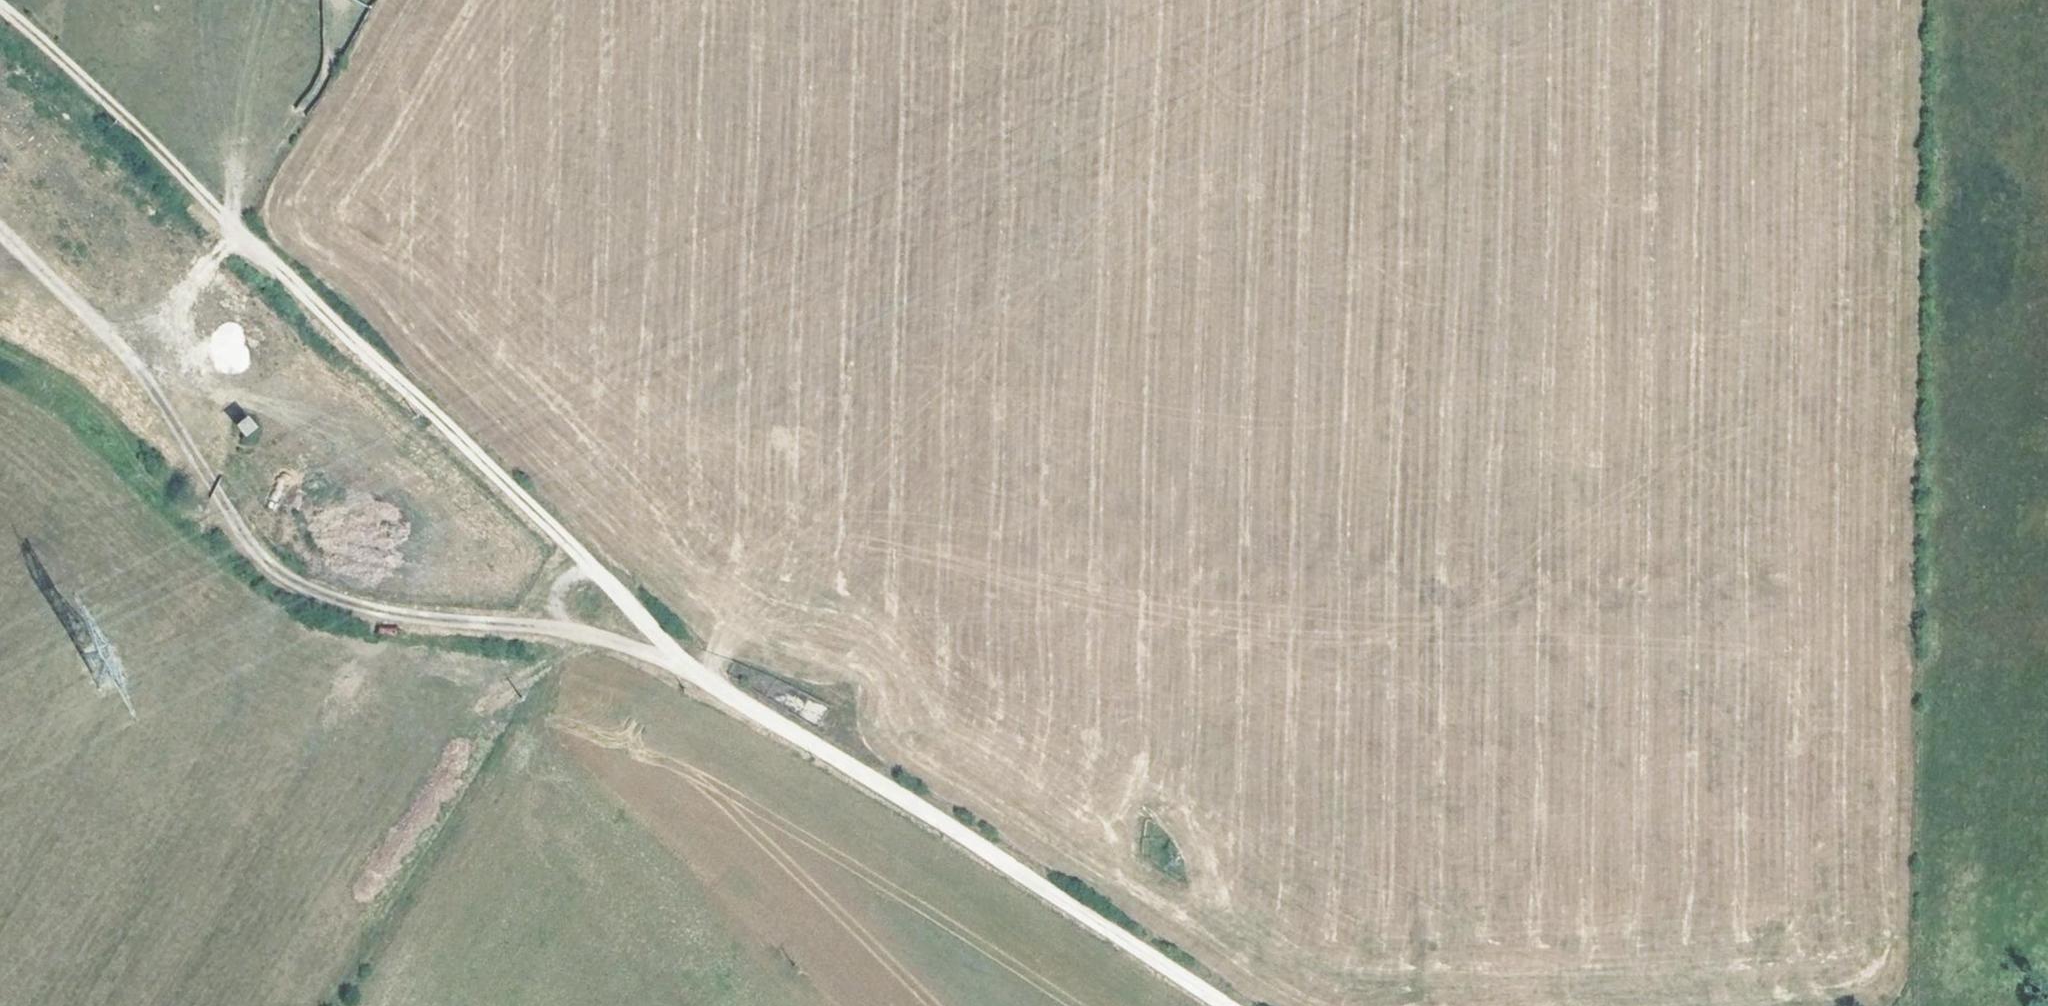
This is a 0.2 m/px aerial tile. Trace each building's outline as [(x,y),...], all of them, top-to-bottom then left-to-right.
[(220,380),(233,370),(221,356),(209,366),(220,380)] [(244,437),(258,429),(251,415),(236,423),(244,437)]
